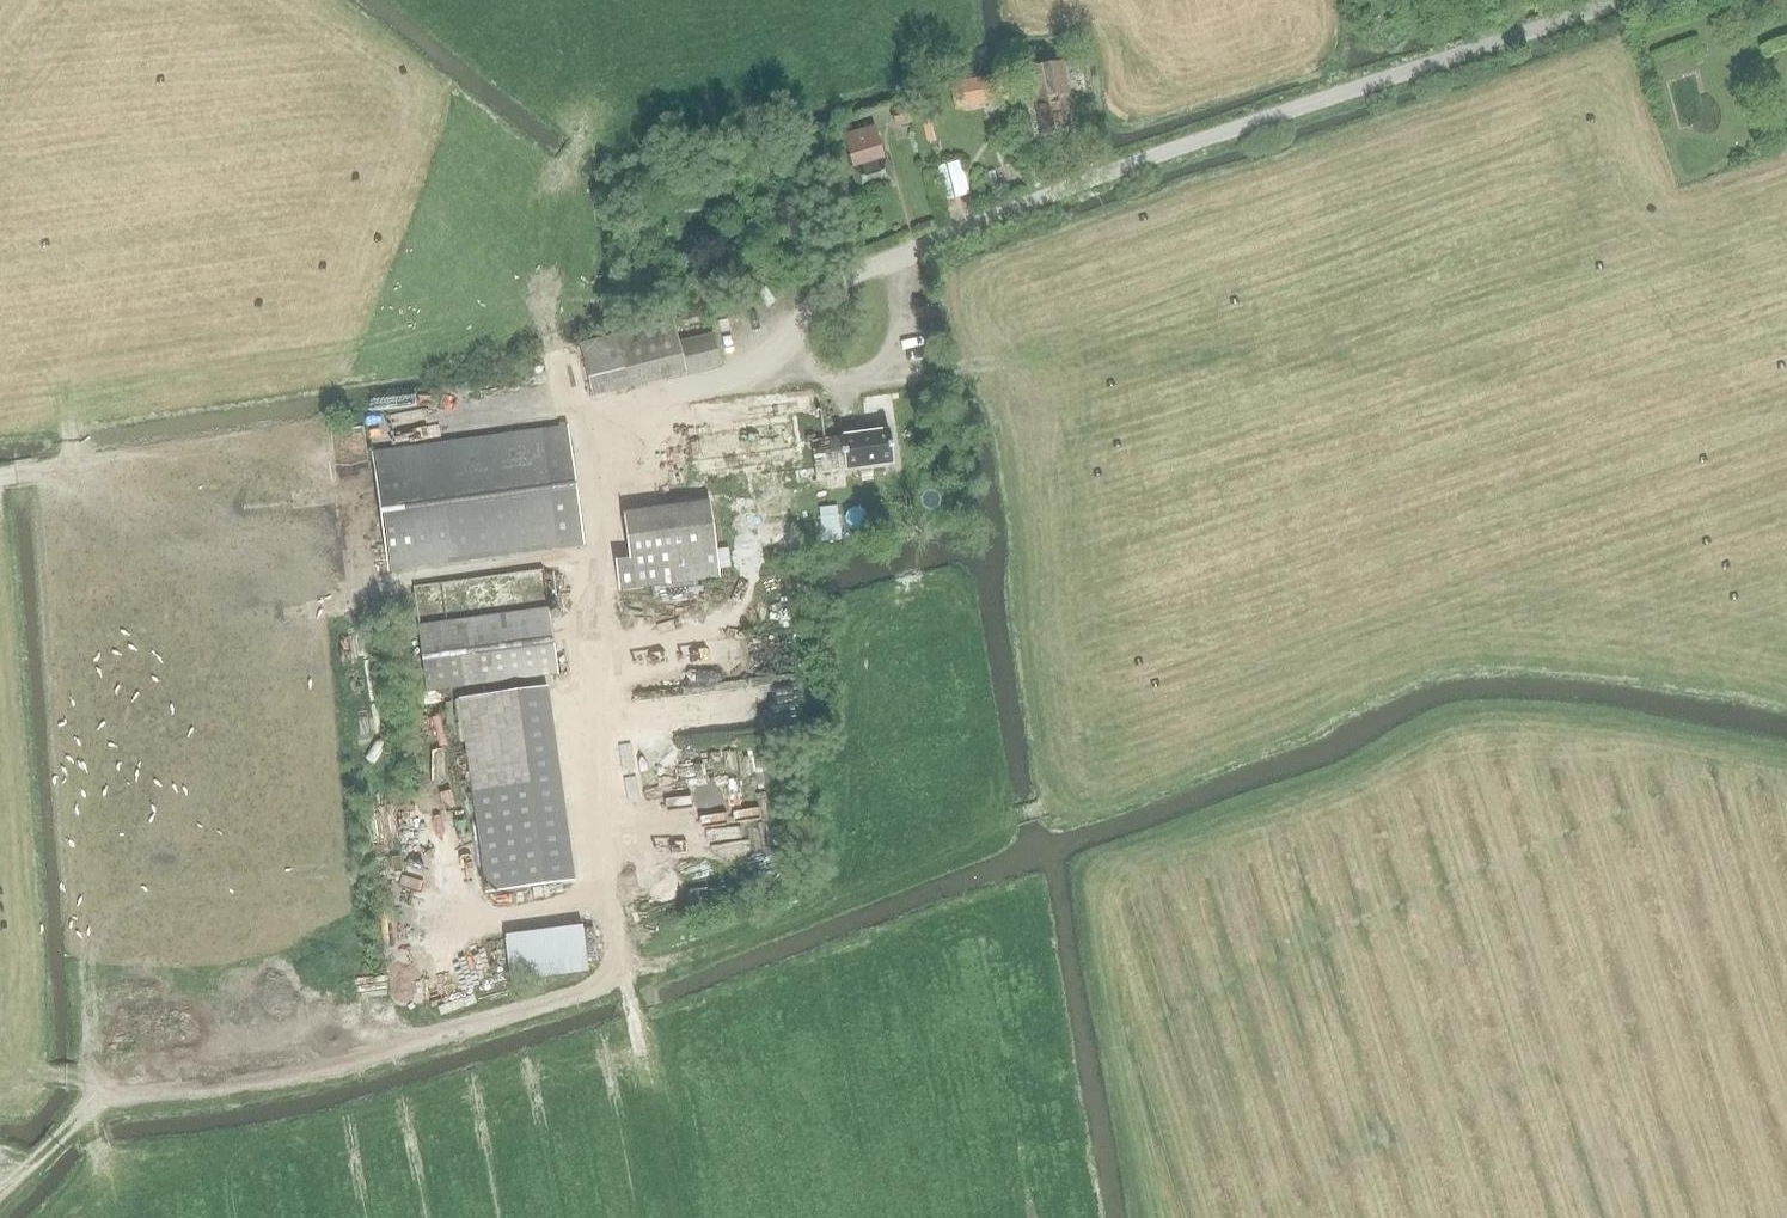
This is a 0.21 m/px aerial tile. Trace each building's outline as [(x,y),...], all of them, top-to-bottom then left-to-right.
[(1040,133),(1066,128),(1066,126),(1065,126),(1059,94),(1068,93),(1062,62),(1029,69),(1040,131),(1040,133)] [(963,106),(1008,98),(1004,76),(969,82),(970,90),(960,91),(963,106)] [(858,194),(893,183),(885,157),(883,151),(882,146),(879,147),(873,127),(844,135),(850,156),(848,157),(851,167),(850,167),(858,194)] [(965,163),(950,167),(959,198),(973,194),(965,163)] [(578,343),(592,397),(629,389),(687,375),(687,373),(719,365),(713,340),(680,348),(673,318),(615,334),(578,343)] [(816,474),(893,464),(889,430),(824,439),(820,409),(817,409),(814,387),(689,403),(693,428),(686,429),(694,497),(817,481),(816,474)] [(860,434),(859,424),(840,426),(841,436),(860,434)] [(387,571),(583,544),(568,426),(371,453),(387,571)] [(633,588),(720,576),(710,501),(623,513),(633,588)] [(549,609),(419,626),(428,691),(559,673),(549,609)] [(537,687),(458,698),(484,891),(563,881),(537,687)]
